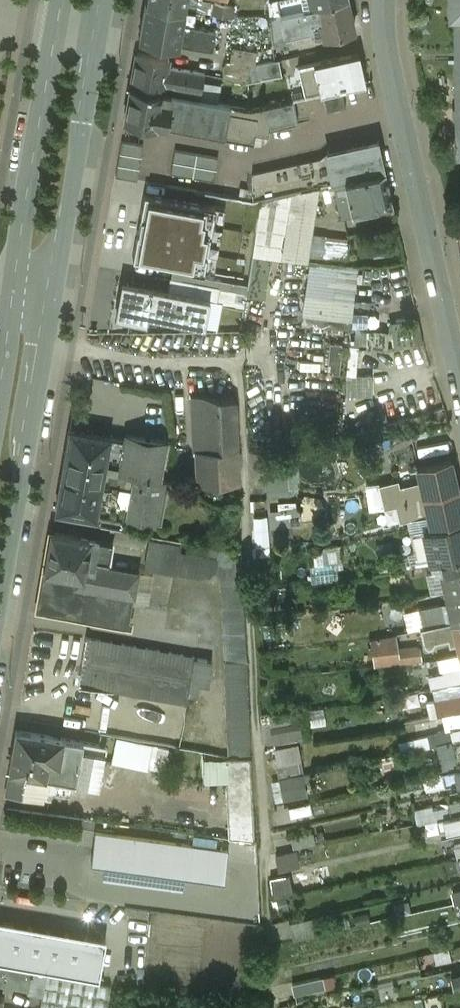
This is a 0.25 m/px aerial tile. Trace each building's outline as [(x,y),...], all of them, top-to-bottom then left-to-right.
[(147,2),(184,9),(186,0),(148,0),(147,2)] [(269,0),(270,16),(280,14),(312,6),(310,0),(270,0),(269,0)] [(318,5),(321,18),(325,37),(354,30),(347,0),(339,0),(318,5)] [(450,17),(459,17),(459,0),(450,0),(450,17)] [(184,9),(147,2),(141,38),(178,45),(181,26),(184,9)] [(312,6),(280,14),(285,34),(291,33),(312,28),(311,22),(313,22),(313,20),(321,18),(318,5),(312,6)] [(280,14),(270,16),(273,45),(293,40),(291,33),(285,34),(280,14)] [(202,30),(181,26),(178,45),(198,48),(202,30)] [(168,58),(138,53),(132,87),(162,92),(167,67),(168,58)] [(352,55),(299,66),(305,96),(359,84),(352,55)] [(279,59),(249,65),(248,82),(282,75),(279,59)] [(205,74),(167,67),(162,92),(200,99),(202,86),(205,74)] [(213,88),(202,86),(200,99),(211,101),(213,88)] [(216,112),(160,102),(162,92),(132,87),(126,121),(212,137),(216,112)] [(200,99),(162,92),(160,102),(216,112),(217,109),(218,102),(211,101),(200,99)] [(269,127),(265,106),(250,109),(251,113),(262,114),(260,128),(269,127)] [(251,113),(217,109),(216,112),(212,137),(257,145),(260,128),(255,129),(251,113)] [(262,114),(251,113),(255,129),(260,128),(262,114)] [(174,162),(195,166),(197,154),(176,150),(174,162)] [(219,158),(197,154),(195,166),(217,170),(219,158)] [(174,162),(172,173),(193,177),(195,166),(174,162)] [(217,170),(195,166),(193,177),(215,182),(217,170)] [(386,170),(334,182),(343,217),(393,206),(386,170)] [(334,182),(301,189),(304,204),(308,225),(343,217),(334,182)] [(301,189),(262,198),(257,228),(256,235),(284,239),(291,207),(304,204),(301,189)] [(214,207),(145,195),(134,258),(203,270),(214,207)] [(349,254),(350,236),(313,234),(312,252),(349,254)] [(353,319),(358,262),(308,258),(302,314),(353,319)] [(220,287),(171,277),(168,290),(210,298),(210,300),(217,301),(220,287)] [(168,290),(122,281),(115,316),(146,322),(148,315),(205,326),(210,300),(210,298),(168,290)] [(203,395),(192,396),(192,414),(204,414),(203,395)] [(236,401),(203,395),(204,414),(206,449),(196,449),(198,483),(239,482),(236,401)] [(109,436),(70,429),(61,477),(100,484),(101,479),(109,436)] [(165,442),(125,435),(125,439),(109,436),(101,479),(117,481),(116,486),(130,488),(125,515),(159,521),(163,497),(166,498),(168,481),(159,479),(165,442)] [(449,458),(419,465),(423,485),(426,496),(456,489),(449,458)] [(268,493),(300,494),(300,462),(268,462),(268,493)] [(100,484),(61,477),(55,508),(95,515),(100,484)] [(392,480),(381,483),(385,498),(368,499),(369,507),(387,505),(397,503),(393,487),(394,487),(392,480)] [(394,487),(393,487),(397,503),(426,496),(423,485),(417,486),(417,482),(394,487)] [(426,496),(428,509),(432,527),(459,521),(459,506),(456,489),(426,496)] [(426,496),(397,503),(401,520),(424,515),(423,510),(428,509),(426,496)] [(302,523),(301,499),(268,501),(269,525),(302,523)] [(432,527),(439,559),(459,554),(459,521),(432,527)] [(88,537),(51,530),(44,570),(78,576),(82,576),(85,561),(93,562),(98,539),(88,537)] [(343,576),(341,544),(312,545),(313,577),(343,576)] [(241,552),(218,548),(216,558),(178,552),(174,574),(185,576),(199,577),(208,577),(213,572),(219,581),(222,610),(224,658),(246,662),(241,552)] [(438,559),(439,563),(446,590),(459,587),(459,554),(439,559),(438,559)] [(438,559),(401,567),(404,580),(434,573),(433,564),(439,563),(438,559)] [(93,562),(85,561),(82,576),(78,576),(76,584),(90,586),(133,594),(137,570),(93,562)] [(78,576),(44,570),(38,607),(85,615),(90,586),(76,584),(78,576)] [(133,594),(90,586),(85,615),(128,623),(133,594)] [(446,590),(453,621),(453,622),(454,622),(459,620),(459,587),(446,590)] [(420,628),(423,644),(428,648),(432,647),(435,643),(448,640),(449,646),(458,644),(459,653),(459,652),(459,651),(454,622),(453,622),(453,621),(420,628)] [(370,636),(371,664),(423,661),(422,643),(397,644),(397,634),(370,636)] [(110,642),(87,637),(87,636),(78,685),(103,690),(107,665),(110,642)] [(195,657),(110,642),(107,665),(191,680),(195,658),(195,657)] [(212,660),(195,658),(191,680),(188,694),(196,695),(198,683),(209,685),(212,660)] [(191,680),(107,665),(103,688),(186,703),(188,694),(191,680)] [(443,673),(446,684),(459,681),(459,669),(443,673)] [(446,684),(449,695),(459,693),(459,681),(446,684)] [(274,741),(298,736),(295,721),(271,726),(274,741)] [(100,744),(16,730),(8,770),(52,777),(52,778),(93,785),(100,744)] [(117,735),(112,761),(153,770),(158,743),(117,735)] [(276,746),(278,764),(290,763),(291,771),(305,770),(302,743),(276,746)] [(256,837),(257,756),(228,756),(227,837),(256,837)] [(443,772),(445,785),(459,782),(459,768),(443,772)] [(52,777),(8,770),(8,771),(10,771),(6,793),(7,794),(7,793),(39,799),(40,797),(49,798),(52,778),(52,777)] [(282,775),(284,798),(307,797),(305,773),(282,775)] [(447,801),(451,815),(459,812),(459,798),(447,801)] [(451,815),(454,828),(459,827),(459,812),(451,815)] [(228,850),(95,831),(91,861),(224,879),(228,850)] [(292,836),(294,847),(316,844),(315,833),(292,836)] [(193,843),(213,844),(213,835),(194,834),(193,843)] [(278,868),(300,867),(299,851),(277,852),(278,868)] [(294,893),(290,872),(272,876),(276,897),(294,893)] [(294,936),(320,933),(318,918),(292,921),(294,936)] [(0,921),(0,962),(98,979),(105,940),(0,921)] [(44,973),(27,970),(24,987),(41,990),(44,973)] [(44,973),(41,990),(45,991),(41,1007),(110,1007),(114,985),(44,973)] [(292,982),(295,996),(337,986),(334,973),(292,982)]
